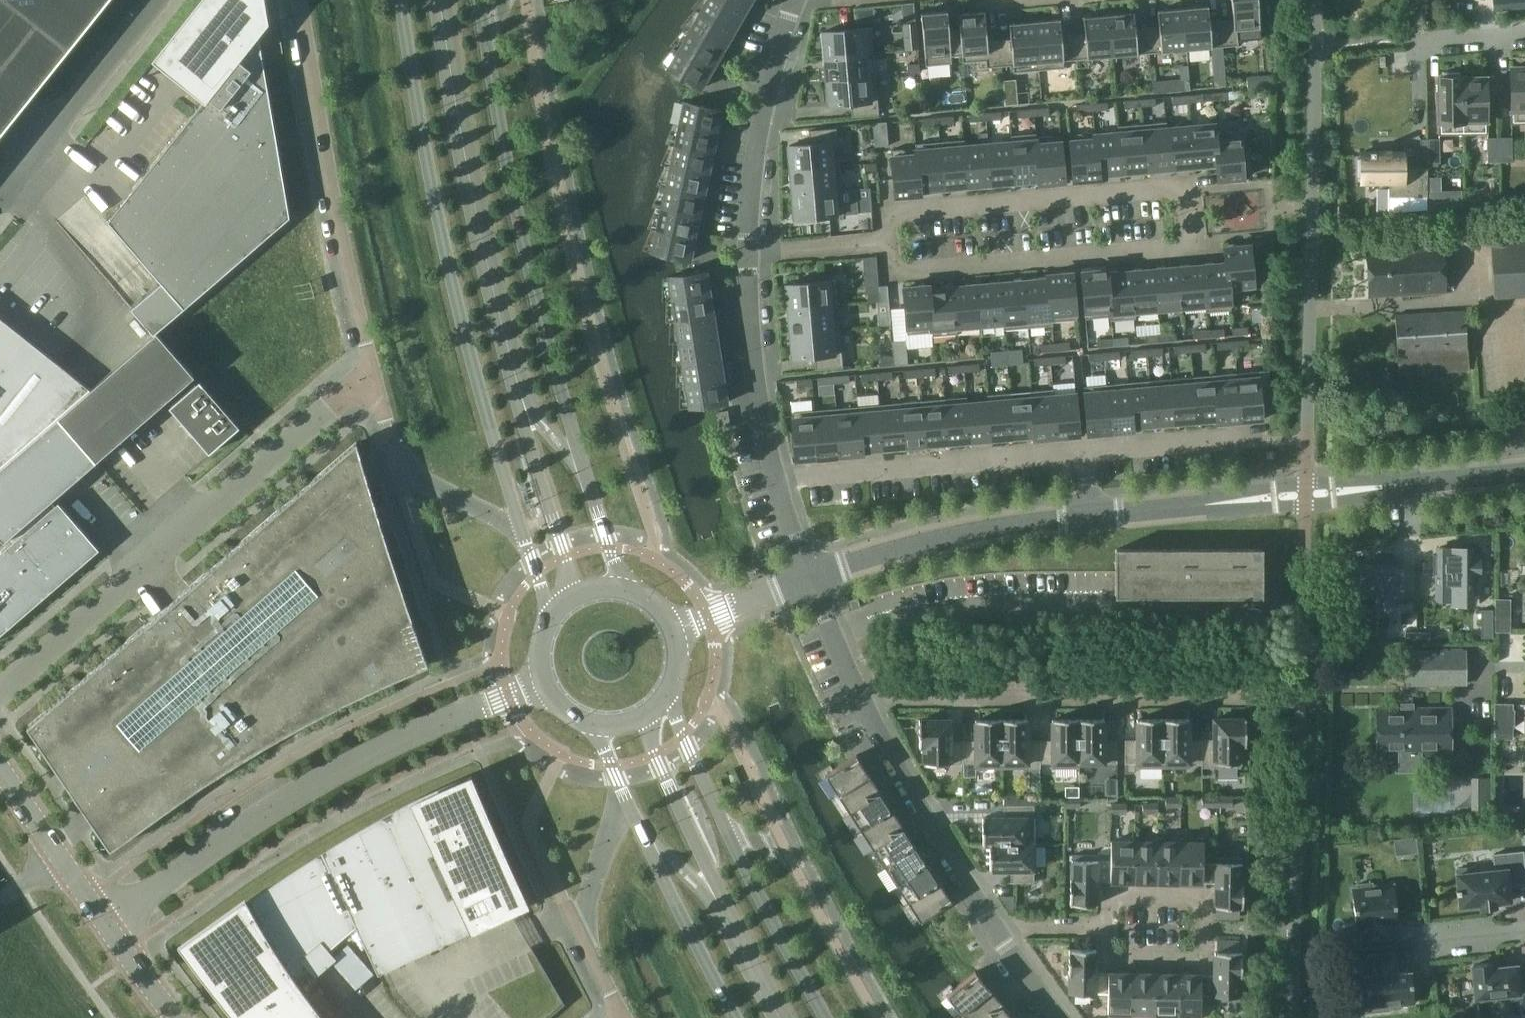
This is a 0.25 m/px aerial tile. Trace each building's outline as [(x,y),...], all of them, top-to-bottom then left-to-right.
[(108,0),(0,0),(0,136),(108,0)] [(154,334),(157,331),(290,216),(259,35),(269,22),(265,0),(200,0),(153,59),(204,100),(109,220),(162,282),(131,308),(154,334)] [(701,13),(733,31),(743,12),(722,0),(708,0),(701,13)] [(743,12),(750,0),(722,0),(743,12)] [(1261,39),(1258,0),(1232,0),(1233,19),(1222,20),(1224,46),(1239,45),(1238,41),(1261,39)] [(1495,9),(1494,10),(1494,11),(1524,8),(1524,0),(1494,0),(1495,9)] [(903,5),(906,40),(907,49),(918,48),(918,39),(915,4),(903,5)] [(1187,50),(1224,46),(1222,20),(1210,21),(1208,6),(1183,8),(1187,50)] [(1150,53),(1187,50),(1183,8),(1158,10),(1159,25),(1147,27),(1150,53)] [(947,10),(921,12),(926,65),(952,63),(951,56),(962,55),(963,62),(964,62),(959,13),(958,13),(960,29),(949,30),(947,10)] [(987,67),(1002,66),(999,40),(987,41),(985,11),(959,13),(964,62),(986,60),(987,67)] [(1113,56),(1150,53),(1147,27),(1136,28),(1134,12),(1109,14),(1113,56)] [(701,13),(690,32),(722,50),(733,31),(701,13)] [(1076,59),(1113,56),(1109,14),(1084,17),(1085,32),(1073,33),(1076,59)] [(1060,19),(1035,21),(1039,70),(1064,68),(1064,60),(1076,59),(1073,33),(1062,34),(1060,19)] [(1010,23),(1011,39),(999,40),(1002,66),(1013,65),(1014,72),(1039,70),(1035,21),(1010,23)] [(823,31),(825,57),(874,52),(872,27),(823,31)] [(690,32),(680,51),(711,69),(722,50),(690,32)] [(700,87),(711,69),(680,51),(669,69),(668,69),(667,70),(689,82),(700,89),(701,88),(700,87)] [(869,76),(867,54),(874,53),(874,52),(825,57),(827,80),(876,76),(876,75),(869,76)] [(920,72),(920,63),(908,64),(909,73),(920,72)] [(1511,67),(1511,122),(1524,122),(1524,66),(1511,67)] [(1214,72),(1215,85),(1226,84),(1225,71),(1214,72)] [(1463,77),(1463,76),(1460,76),(1460,71),(1442,71),(1442,76),(1439,76),(1440,133),(1464,133),(1463,77)] [(827,80),(829,105),(851,103),(852,116),(879,114),(878,101),(876,76),(827,80)] [(1463,77),(1464,133),(1487,133),(1486,77),(1463,77)] [(1172,79),(1153,81),(1154,93),(1173,91),(1172,79)] [(1227,91),(1212,93),(1213,100),(1228,99),(1227,91)] [(1188,95),(1189,102),(1204,101),(1203,94),(1188,95)] [(1173,104),(1189,102),(1188,95),(1173,96),(1173,104)] [(1140,99),(1141,106),(1156,105),(1156,98),(1140,99)] [(1125,108),(1141,106),(1140,99),(1125,100),(1125,108)] [(680,125),(716,132),(721,111),(722,110),(684,102),(684,103),(685,103),(680,125)] [(1092,103),(1093,111),(1108,109),(1108,102),(1092,103)] [(1078,112),(1093,111),(1092,103),(1077,105),(1078,112)] [(1049,107),(1034,108),(1034,116),(1050,115),(1049,107)] [(1034,116),(1034,108),(1018,110),(1019,117),(1034,116)] [(986,113),(986,120),(1002,119),(1001,111),(986,113)] [(971,121),(986,120),(986,113),(970,114),(971,121)] [(938,117),(939,124),(954,123),(953,116),(938,117)] [(923,126),(939,124),(938,117),(922,118),(923,126)] [(889,145),(887,121),(873,123),(875,146),(889,145)] [(1146,170),(1170,168),(1166,121),(1142,123),(1146,170)] [(1170,168),(1194,166),(1191,126),(1168,128),(1167,121),(1166,121),(1170,168)] [(1119,126),(1123,172),(1146,170),(1142,123),(1119,126)] [(1191,126),(1194,166),(1217,164),(1218,180),(1219,180),(1215,124),(1191,126)] [(1216,124),(1215,124),(1219,180),(1245,177),(1241,131),(1217,133),(1216,124)] [(680,125),(676,146),(712,153),(716,132),(680,125)] [(1100,174),(1123,172),(1119,126),(1118,126),(1118,133),(1096,135),(1096,132),(1095,132),(1099,178),(1100,178),(1100,174)] [(789,145),(791,170),(840,165),(837,128),(809,130),(810,143),(789,145)] [(1099,178),(1095,132),(1070,134),(1070,141),(1074,180),(1099,178)] [(1012,135),(1016,181),(1039,179),(1039,183),(1040,183),(1036,133),(1012,135)] [(1037,133),(1036,133),(1040,183),(1065,181),(1062,142),(1061,135),(1037,137),(1037,133)] [(992,184),(1016,181),(1012,135),(1011,135),(1012,142),(988,144),(992,184)] [(1500,161),(1500,137),(1488,137),(1488,161),(1500,161)] [(1500,137),(1500,161),(1512,161),(1512,137),(1500,137)] [(1440,138),(1428,138),(1428,162),(1440,162),(1440,138)] [(968,186),(964,139),(940,141),(944,188),(968,186)] [(968,186),(992,184),(988,144),(965,146),(965,139),(964,139),(968,186)] [(921,190),(944,188),(940,141),(916,143),(921,194),(922,194),(921,190)] [(891,150),(892,157),(895,196),(921,194),(916,143),(915,143),(916,147),(891,150)] [(671,167),(707,174),(712,153),(676,146),(671,167)] [(1390,197),(1428,197),(1428,172),(1405,172),(1405,152),(1375,152),(1375,150),(1370,150),(1370,152),(1361,152),(1361,159),(1358,159),(1358,176),(1361,176),(1361,183),(1390,183),(1390,197)] [(877,171),(876,162),(865,163),(865,172),(877,171)] [(791,170),(793,194),(842,189),(840,165),(791,170)] [(671,167),(667,188),(703,195),(707,174),(671,167)] [(870,187),(842,189),(793,194),(795,219),(844,215),(844,213),(873,211),(870,187)] [(663,209),(698,217),(703,195),(667,188),(663,209)] [(663,209),(658,230),(694,238),(698,217),(663,209)] [(290,216),(157,331),(195,375),(244,333),(273,367),(277,363),(293,381),(308,368),(311,365),(312,367),(322,358),(321,356),(328,350),(323,322),(324,321),(322,308),(320,308),(319,305),(320,305),(315,277),(302,279),(290,216)] [(652,252),(690,260),(690,259),(689,259),(694,238),(658,230),(654,251),(653,251),(652,252)] [(1524,296),(1524,244),(1491,245),(1495,297),(1524,296)] [(1225,247),(1231,310),(1232,310),(1231,302),(1230,286),(1254,284),(1251,245),(1225,247)] [(1369,295),(1446,292),(1443,245),(1365,249),(1369,295)] [(1226,263),(1203,265),(1207,312),(1231,310),(1225,247),(1224,247),(1226,263)] [(1207,312),(1203,265),(1179,267),(1183,307),(1206,305),(1206,312),(1207,312)] [(1179,267),(1155,270),(1159,309),(1183,307),(1179,267)] [(1111,320),(1107,270),(1082,272),(1085,311),(1086,318),(1110,316),(1110,320),(1111,320)] [(1108,270),(1107,270),(1111,320),(1136,318),(1131,272),(1108,274),(1108,270)] [(1159,309),(1155,270),(1131,272),(1136,318),(1136,311),(1159,309)] [(670,279),(673,300),(709,294),(706,273),(706,271),(668,277),(669,279),(670,279)] [(1048,275),(1053,325),(1054,325),(1053,321),(1077,319),(1077,312),(1073,273),(1048,275)] [(1047,279),(1024,281),(1029,328),(1053,325),(1048,275),(1047,275),(1047,279)] [(789,309),(838,305),(836,280),(787,284),(789,309)] [(1001,283),(1005,330),(1029,328),(1024,281),(1001,283)] [(1001,283),(977,285),(980,325),(1003,322),(1004,330),(1005,330),(1001,283)] [(933,336),(929,285),(903,288),(908,334),(932,332),(932,336),(933,336)] [(930,285),(929,285),(933,336),(957,334),(953,287),(930,289),(930,285)] [(953,287),(957,334),(958,334),(957,327),(980,325),(977,285),(953,287)] [(869,302),(880,301),(880,293),(868,293),(869,302)] [(676,321),(712,316),(709,294),(673,300),(676,321)] [(789,309),(791,333),(840,329),(838,305),(789,309)] [(1396,314),(1399,373),(1469,368),(1465,311),(1396,314)] [(891,324),(890,315),(878,316),(879,325),(891,324)] [(676,321),(680,343),(716,337),(712,316),(676,321)] [(91,389),(0,317),(0,468),(59,417),(91,389)] [(1249,333),(1248,326),(1233,327),(1233,335),(1249,333)] [(1224,328),(1209,329),(1209,337),(1225,335),(1224,328)] [(843,367),(840,329),(791,333),(793,358),(815,356),(816,369),(843,367)] [(1209,337),(1209,329),(1193,331),(1194,338),(1209,337)] [(91,389),(59,417),(97,461),(168,399),(173,404),(170,407),(210,453),(240,427),(200,381),(197,383),(192,378),(195,375),(157,331),(154,334),(91,389)] [(1176,332),(1161,334),(1162,341),(1177,340),(1176,332)] [(1162,341),(1161,334),(1145,335),(1146,342),(1162,341)] [(1128,336),(1113,338),(1113,345),(1129,344),(1128,336)] [(683,364),(719,358),(716,337),(680,343),(683,364)] [(1113,345),(1113,338),(1098,339),(1098,347),(1113,345)] [(892,341),(894,365),(908,363),(906,339),(892,341)] [(1233,341),(1234,348),(1249,347),(1249,339),(1233,341)] [(1218,350),(1234,348),(1233,341),(1218,342),(1218,350)] [(1070,342),(1054,343),(1055,350),(1070,349),(1070,342)] [(1055,350),(1054,343),(1039,344),(1039,352),(1055,350)] [(1190,345),(1191,352),(1206,351),(1206,343),(1190,345)] [(1175,353),(1191,352),(1190,345),(1175,346),(1175,353)] [(1163,347),(1147,348),(1148,356),(1163,354),(1163,347)] [(1148,356),(1147,348),(1132,350),(1132,357),(1148,356)] [(1007,350),(1007,358),(1023,356),(1022,349),(1007,350)] [(974,350),(959,351),(959,359),(975,357),(974,350)] [(991,352),(992,359),(1007,358),(1007,350),(991,352)] [(959,359),(959,351),(943,353),(944,360),(959,359)] [(1104,352),(1105,360),(1120,358),(1120,351),(1104,352)] [(1089,361),(1105,360),(1104,352),(1089,354),(1089,361)] [(881,354),(879,366),(894,365),(893,356),(881,354)] [(1007,358),(1007,365),(1023,364),(1023,356),(1007,358)] [(1066,356),(1050,357),(1051,364),(1066,363),(1066,356)] [(1051,364),(1050,357),(1035,358),(1035,366),(1051,364)] [(683,364),(687,385),(723,380),(719,358),(683,364)] [(993,366),(1007,365),(1007,358),(992,359),(993,366)] [(964,365),(965,372),(980,371),(979,363),(964,365)] [(949,373),(965,372),(964,365),(949,366),(949,373)] [(920,369),(920,376),(936,374),(935,367),(920,369)] [(905,377),(920,376),(920,369),(904,370),(905,377)] [(892,371),(877,372),(877,380),(893,378),(892,371)] [(1236,373),(1240,421),(1263,419),(1259,371),(1236,373)] [(877,380),(877,372),(861,374),(862,381),(877,380)] [(1215,375),(1218,423),(1240,421),(1236,373),(1215,375)] [(849,375),(834,376),(834,383),(850,382),(849,375)] [(1217,419),(1218,423),(1215,375),(1193,376),(1197,421),(1217,419)] [(834,383),(834,376),(818,377),(819,385),(834,383)] [(1193,384),(1172,385),(1176,423),(1197,421),(1193,376),(1192,376),(1193,384)] [(797,379),(797,387),(813,385),(812,378),(797,379)] [(689,408),(727,402),(727,401),(726,401),(723,380),(687,385),(690,407),(689,407),(689,408)] [(1150,380),(1129,382),(1133,430),(1134,430),(1133,427),(1154,425),(1150,380)] [(1151,380),(1150,380),(1154,425),(1176,423),(1172,385),(1151,387),(1151,380)] [(1133,430),(1129,382),(1107,384),(1112,432),(1133,430)] [(1088,434),(1112,432),(1107,384),(1084,386),(1085,393),(1088,434)] [(1057,437),(1053,389),(1031,391),(1035,439),(1057,437)] [(1054,389),(1053,389),(1057,437),(1080,435),(1076,394),(1054,396),(1054,389)] [(1031,398),(1011,400),(1011,392),(1010,393),(1014,437),(1034,435),(1035,439),(1031,391),(1030,391),(1031,398)] [(1014,437),(1010,393),(988,394),(992,439),(1014,437)] [(971,441),(992,439),(988,394),(987,395),(988,402),(967,404),(971,441)] [(926,445),(948,443),(945,398),(922,400),(926,445)] [(971,441),(967,404),(946,405),(945,398),(948,443),(971,441)] [(926,445),(922,400),(922,408),(902,409),(905,447),(926,445)] [(884,449),(905,447),(902,409),(901,402),(880,404),(884,449)] [(880,404),(858,406),(862,454),(863,454),(863,450),(884,449),(880,404)] [(858,406),(837,408),(841,456),(862,454),(858,406)] [(837,408),(815,410),(819,458),(841,456),(837,408)] [(720,426),(731,424),(728,409),(717,411),(720,426)] [(792,432),(792,431),(790,431),(792,452),(793,451),(793,450),(795,449),(796,460),(819,458),(815,410),(792,412),(794,431),(792,432)] [(97,461),(59,417),(0,468),(0,535),(4,540),(7,538),(12,543),(0,553),(0,635),(100,549),(59,502),(56,505),(51,500),(97,461)] [(180,594),(168,605),(146,624),(28,725),(111,848),(168,807),(184,796),(201,785),(217,774),(234,763),(251,753),(268,742),(285,733),(303,723),(320,714),(338,705),(356,696),(374,687),(392,679),(410,671),(428,663),(413,619),(401,586),(391,553),(380,521),(370,488),(364,465),(357,442),(190,585),(180,594)] [(1165,548),(1117,548),(1116,549),(1116,550),(1116,595),(1116,596),(1117,596),(1165,596),(1165,548)] [(1165,548),(1165,596),(1213,596),(1213,548),(1165,548)] [(1213,548),(1213,596),(1262,596),(1263,595),(1263,550),(1262,549),(1261,548),(1213,548)] [(1433,560),(1433,579),(1436,579),(1436,607),(1476,606),(1476,580),(1481,580),(1481,559),(1475,559),(1475,552),(1442,553),(1442,560),(1433,560)] [(1396,559),(1377,559),(1377,562),(1349,562),(1349,602),(1376,601),(1376,607),(1397,607),(1397,601),(1403,601),(1403,567),(1396,567),(1396,559)] [(861,605),(860,605),(860,603),(859,602),(859,600),(858,599),(858,598),(857,598),(856,598),(848,601),(847,601),(847,602),(847,603),(849,609),(850,610),(851,610),(859,607),(860,607),(860,606),(861,606),(861,605)] [(1496,599),(1496,630),(1509,631),(1510,599),(1496,599)] [(1493,612),(1481,612),(1481,640),(1493,640),(1493,612)] [(1418,633),(1406,633),(1406,641),(1418,641),(1418,633)] [(1430,633),(1418,633),(1418,641),(1430,641),(1430,633)] [(1410,683),(1467,683),(1467,651),(1410,651),(1410,683)] [(1508,735),(1509,704),(1496,704),(1495,735),(1508,735)] [(1378,753),(1452,753),(1452,707),(1378,707),(1378,753)] [(1164,767),(1164,718),(1137,718),(1137,739),(1125,739),(1125,773),(1132,773),(1138,767),(1164,767)] [(1202,767),(1202,739),(1190,739),(1190,718),(1164,718),(1164,767),(1190,767),(1190,762),(1202,762),(1202,767)] [(1202,739),(1202,767),(1241,767),(1241,745),(1246,745),(1246,718),(1214,718),(1214,739),(1202,739)] [(964,763),(963,740),(951,740),(951,719),(919,719),(920,746),(924,746),(924,763),(964,763)] [(976,768),(1002,768),(1002,719),(976,719),(976,740),(963,740),(964,763),(976,763),(976,768)] [(1002,719),(1002,768),(1040,768),(1040,740),(1028,740),(1028,719),(1002,719)] [(1053,768),(1079,768),(1078,719),(1053,719),(1053,740),(1040,740),(1040,768),(1041,768),(1041,763),(1053,763),(1053,768)] [(1078,719),(1079,768),(1080,768),(1080,763),(1100,763),(1118,763),(1117,739),(1105,739),(1105,719),(1078,719)] [(838,794),(869,773),(857,754),(825,775),(838,794)] [(850,812),(881,792),(869,773),(838,794),(850,812)] [(378,975),(381,974),(529,904),(472,774),(411,801),(370,823),(335,843),(321,852),(325,860),(356,926),(378,975)] [(862,830),(893,810),(881,792),(850,812),(862,830)] [(1181,797),(1166,797),(1166,806),(1181,806),(1181,797)] [(1218,797),(1203,797),(1203,806),(1218,806),(1218,797)] [(1218,797),(1218,806),(1233,806),(1233,797),(1218,797)] [(1004,817),(983,817),(983,843),(1034,843),(1034,798),(1004,798),(1004,817)] [(1065,798),(1065,806),(1080,806),(1080,798),(1065,798)] [(1489,800),(1481,800),(1481,809),(1489,809),(1489,800)] [(1127,803),(1112,803),(1112,812),(1127,812),(1127,803)] [(1158,803),(1143,803),(1143,812),(1158,812),(1158,803)] [(873,848),(905,828),(893,810),(862,830),(873,848)] [(885,866),(916,846),(905,828),(873,848),(885,866)] [(1157,842),(1135,841),(1134,881),(1157,882),(1158,837),(1157,837),(1157,842)] [(1158,837),(1157,882),(1180,882),(1181,837),(1158,837)] [(1204,838),(1181,837),(1180,882),(1203,882),(1204,838)] [(1134,881),(1135,841),(1111,841),(1111,881),(1112,881),(1134,881)] [(1034,843),(983,843),(983,844),(990,844),(990,869),(1011,869),(1011,882),(1034,882),(1034,869),(1034,843)] [(897,884),(928,864),(916,846),(885,866),(897,884)] [(1460,906),(1481,904),(1481,908),(1496,906),(1496,902),(1510,901),(1509,884),(1524,883),(1524,866),(1523,851),(1494,854),(1495,869),(1476,871),(1475,866),(1456,868),(1458,888),(1456,888),(1456,892),(1459,892),(1460,906)] [(321,852),(302,864),(259,893),(248,902),(245,897),(178,945),(226,1007),(235,1017),(324,1017),(321,1014),(308,996),(295,979),(356,926),(325,860),(321,852)] [(1070,903),(1097,904),(1098,855),(1072,855),(1072,877),(1071,877),(1070,903)] [(1216,906),(1243,907),(1243,880),(1242,880),(1243,858),(1217,857),(1216,906)] [(909,902),(940,882),(928,864),(897,884),(909,902)] [(940,882),(909,902),(921,921),(952,901),(940,882)] [(1389,937),(1388,924),(1397,923),(1398,923),(1398,918),(1394,884),(1373,886),(1373,882),(1357,884),(1357,888),(1352,888),(1356,920),(1356,927),(1357,927),(1361,926),(1363,940),(1389,937)] [(1069,949),(1069,975),(1070,975),(1070,993),(1096,993),(1096,949),(1069,949)] [(1241,979),(1242,952),(1215,951),(1213,1000),(1239,1001),(1240,979),(1241,979)] [(1411,971),(1396,973),(1394,953),(1369,955),(1371,975),(1365,976),(1369,1008),(1374,1007),(1374,1011),(1390,1010),(1389,1006),(1414,1003),(1412,975),(1411,971)] [(1524,1016),(1524,980),(1519,981),(1517,965),(1492,967),(1491,963),(1473,965),(1476,997),(1505,994),(1520,993),(1522,1014),(1522,1017),(1524,1016)] [(961,1012),(990,988),(976,971),(947,994),(961,1012)] [(1109,973),(1108,1013),(1132,1013),(1133,973),(1109,973)] [(1133,973),(1132,1013),(1155,1014),(1155,974),(1133,973)] [(1155,1014),(1176,1014),(1176,1017),(1177,1017),(1178,974),(1155,974),(1155,1014)] [(1177,1017),(1201,1017),(1202,974),(1178,974),(1177,1017)] [(1004,1005),(990,988),(961,1012),(966,1017),(988,1017),(1004,1005)] [(1004,1005),(988,1017),(1015,1017),(1004,1005)]
